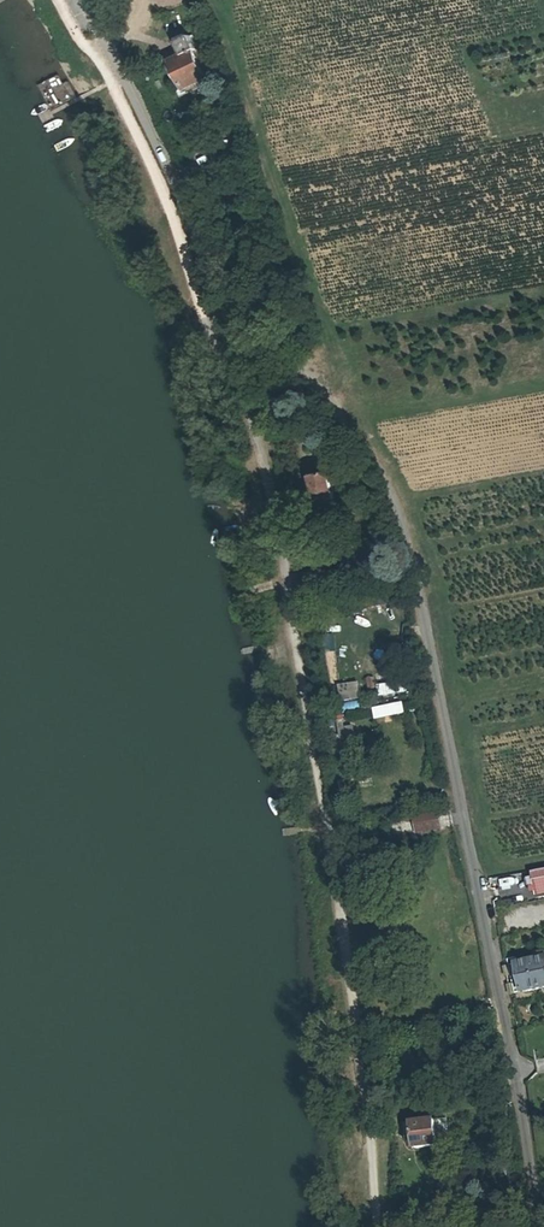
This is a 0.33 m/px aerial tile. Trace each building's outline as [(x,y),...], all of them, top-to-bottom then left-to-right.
[(164,21),(176,39),(188,32),(177,13),(164,21)] [(170,64),(163,68),(180,103),(202,91),(189,65),(192,63),(187,51),(183,52),(174,57),(180,68),(174,71),(170,64)] [(174,105),(180,103),(163,68),(158,71),(174,105)] [(311,485),(318,509),(339,502),(331,478),(311,485)] [(347,527),(339,502),(318,509),(326,535),(347,527)] [(338,609),(332,606),(327,617),(333,620),(338,609)] [(412,691),(411,681),(380,686),(381,696),(412,691)] [(356,748),(352,726),(344,728),(343,722),(340,722),(345,750),(356,748)] [(446,819),(423,824),(426,839),(449,834),(446,819)] [(528,965),(532,990),(543,987),(543,962),(528,965)] [(443,1118),(421,1122),(426,1147),(447,1142),(443,1118)]
